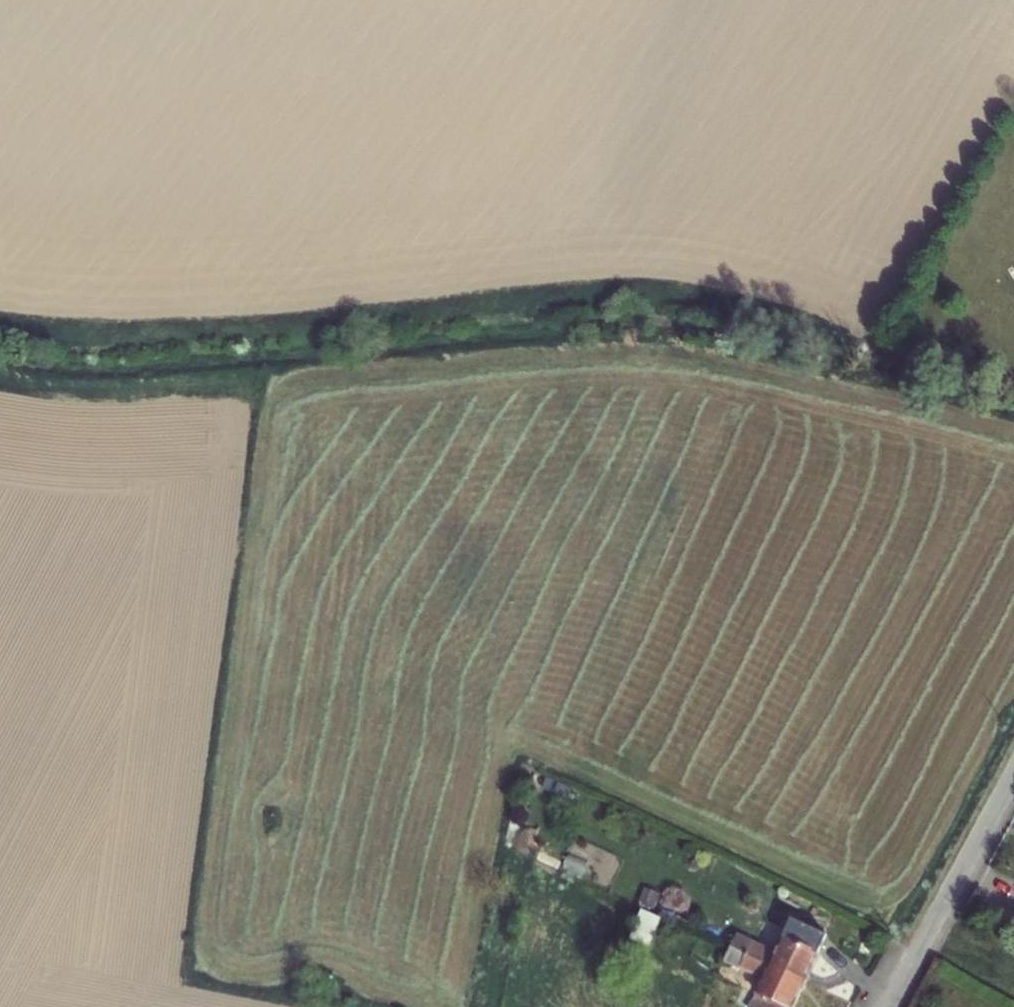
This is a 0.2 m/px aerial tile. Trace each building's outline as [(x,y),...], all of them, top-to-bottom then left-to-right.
[(564,868),(586,875),(594,849),(572,842),(564,868)] [(655,917),(642,912),(630,939),(644,945),(655,917)] [(789,974),(805,982),(826,937),(790,920),(774,954),(736,935),(729,949),(787,977),(789,974)] [(805,982),(789,974),(787,977),(729,949),(724,961),(762,979),(750,1006),(793,1006),(805,982)]
